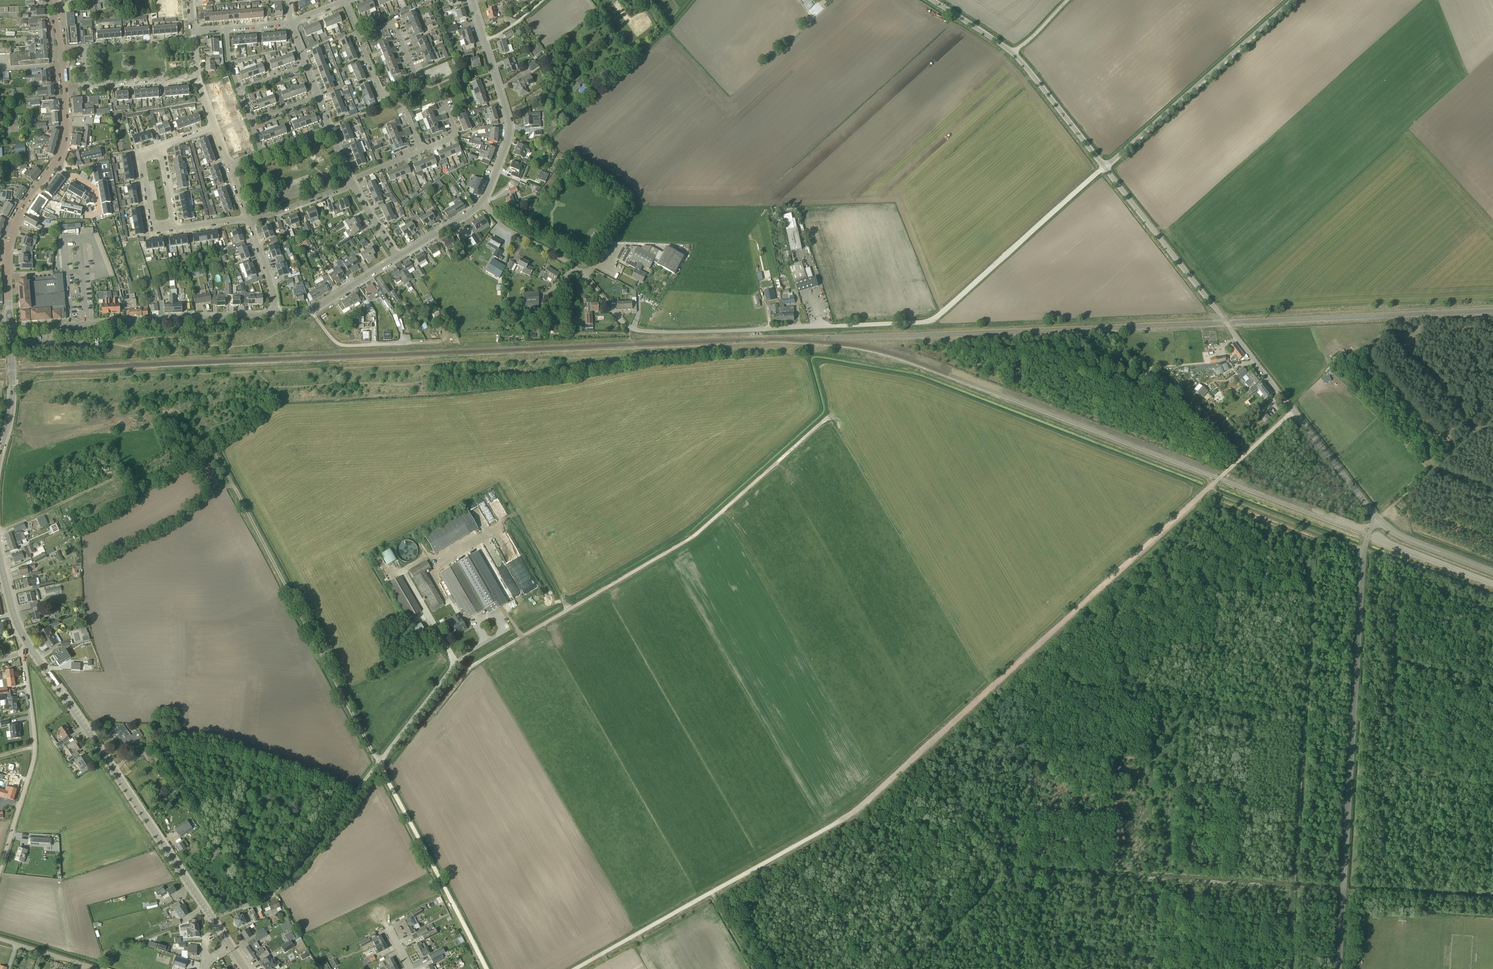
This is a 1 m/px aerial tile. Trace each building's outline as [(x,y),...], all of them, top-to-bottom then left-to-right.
[(302,0),(298,2),(301,9),(311,5),(310,2),(314,0),(303,0),(302,0)] [(371,0),(366,2),(370,10),(371,13),(376,11),(375,8),(373,5),(371,0)] [(271,14),(270,9),(267,9),(267,17),(271,17),(271,16),(275,16),(275,17),(282,16),(281,4),(281,2),(275,2),(275,9),(275,14),(271,14)] [(366,2),(361,4),(364,12),(370,10),(366,2)] [(94,5),(84,7),(85,11),(85,12),(95,10),(98,10),(98,9),(101,9),(100,4),(97,4),(94,5)] [(361,4),(356,6),(359,14),(364,12),(361,4)] [(37,15),(45,15),(44,8),(39,8),(38,8),(38,7),(33,8),(32,6),(28,6),(29,10),(30,9),(31,12),(36,12),(37,15)] [(495,13),(494,8),(492,8),(487,10),(489,20),(496,18),(495,13)] [(458,20),(461,19),(466,18),(463,10),(456,12),(455,10),(450,11),(452,17),(453,18),(454,21),(458,20)] [(408,20),(416,17),(414,11),(409,13),(408,11),(400,14),(401,17),(402,19),(407,17),(408,20)] [(67,28),(68,28),(77,27),(80,27),(92,26),(91,19),(83,20),(82,13),(74,14),(66,14),(66,15),(67,27),(67,28)] [(333,16),(337,24),(342,22),(338,14),(333,16)] [(333,16),(328,18),(331,26),(337,24),(333,16)] [(408,20),(410,23),(405,25),(405,28),(418,22),(416,17),(408,20)] [(328,18),(323,20),(326,28),(331,26),(328,18)] [(46,29),(46,27),(46,22),(45,22),(45,19),(29,20),(29,24),(29,26),(30,26),(30,31),(38,30),(46,29)] [(103,39),(103,31),(97,32),(96,23),(96,20),(93,20),(94,39),(97,39),(97,40),(103,39)] [(313,24),(316,32),(318,35),(323,33),(322,30),(318,22),(313,24)] [(413,31),(421,28),(418,22),(405,28),(406,30),(412,28),(413,31)] [(313,24),(308,26),(311,34),(316,32),(313,24)] [(458,30),(456,25),(446,28),(447,34),(458,30)] [(306,37),(311,34),(308,26),(303,29),(306,37)] [(80,27),(77,27),(68,28),(69,45),(74,45),(78,44),(81,44),(81,37),(80,27)] [(423,33),(421,28),(413,31),(414,34),(409,36),(411,41),(422,37),(421,34),(423,33)] [(472,38),(470,31),(466,32),(465,28),(457,31),(459,36),(462,35),(464,40),(472,38)] [(39,39),(47,39),(47,34),(46,29),(38,30),(39,36),(32,36),(33,39),(39,39)] [(516,33),(513,29),(504,35),(506,39),(516,33)] [(412,44),(413,46),(418,44),(420,47),(428,44),(431,42),(432,42),(430,36),(429,36),(428,34),(422,37),(411,41),(412,44)] [(34,46),(40,45),(40,47),(48,46),(47,39),(39,39),(33,39),(32,36),(26,37),(27,41),(34,40),(34,46)] [(340,48),(351,43),(349,38),(346,39),(345,37),(338,40),(339,43),(338,43),(340,48)] [(381,41),(375,44),(378,51),(381,49),(389,46),(387,43),(387,42),(388,41),(389,42),(392,41),(391,38),(382,42),(381,41)] [(464,40),(460,41),(461,45),(462,45),(464,52),(472,49),(471,45),(474,44),(472,38),(464,40)] [(744,44),(741,41),(740,42),(736,38),(730,44),(736,51),(744,44)] [(223,55),(222,49),(219,49),(218,39),(208,40),(209,47),(204,48),(205,53),(209,53),(219,52),(219,55),(223,55)] [(316,45),(315,42),(313,39),(308,42),(309,45),(310,44),(311,45),(307,47),(307,48),(316,45)] [(505,40),(497,43),(498,47),(499,47),(501,54),(506,52),(509,51),(513,50),(511,45),(507,46),(507,45),(505,40)] [(431,42),(420,47),(421,50),(416,52),(417,55),(433,48),(431,42)] [(343,53),(353,49),(351,43),(340,48),(343,53)] [(30,54),(48,52),(48,46),(40,47),(40,45),(34,46),(30,46),(30,52),(30,54)] [(311,51),(313,57),(321,54),(325,52),(323,47),(319,48),(319,46),(317,46),(312,48),(313,50),(311,51)] [(383,55),(396,49),(395,47),(390,49),(389,46),(381,49),(383,55)] [(424,58),(432,55),(435,54),(435,53),(433,48),(417,55),(418,57),(423,55),(424,58)] [(343,53),(345,52),(347,57),(355,54),(353,49),(343,53)] [(396,49),(383,55),(385,60),(393,57),(392,54),(397,52),(396,49)] [(30,52),(17,53),(12,54),(12,55),(10,55),(11,67),(49,64),(48,52),(30,54),(30,52)] [(470,59),(471,63),(472,68),(480,66),(478,57),(474,58),(473,55),(472,52),(462,55),(463,58),(470,56),(471,59),(470,59)] [(289,64),(295,62),(292,54),(286,56),(289,64)] [(316,62),(324,59),(321,54),(313,57),(316,62)] [(357,59),(355,54),(347,57),(349,62),(357,59)] [(424,58),(426,61),(420,63),(423,68),(433,64),(432,62),(437,59),(435,54),(432,55),(424,58)] [(224,64),(223,55),(219,55),(219,56),(211,56),(211,58),(211,62),(205,62),(206,71),(214,71),(214,65),(219,65),(224,64)] [(289,64),(286,56),(281,58),(283,66),(289,64)] [(275,60),(274,57),(268,59),(272,70),(278,68),(275,60)] [(385,67),(401,60),(400,58),(395,60),(393,57),(385,60),(383,62),(385,67)] [(281,58),(275,60),(278,68),(283,66),(281,58)] [(517,70),(513,58),(503,62),(508,74),(517,70)] [(318,68),(326,65),(324,59),(316,62),(318,68)] [(390,71),(398,68),(397,65),(402,63),(401,60),(385,67),(388,72),(390,71)] [(535,60),(527,66),(529,69),(533,66),(534,68),(539,65),(535,60)] [(445,76),(451,74),(447,61),(440,64),(445,76)] [(353,72),(361,69),(359,63),(351,67),(353,72)] [(259,74),(265,72),(262,64),(256,66),(259,74)] [(328,71),(326,65),(318,68),(320,74),(328,71)] [(251,68),(254,76),(259,74),(256,66),(251,68)] [(254,76),(251,68),(245,70),(248,78),(254,76)] [(398,68),(390,71),(392,77),(398,75),(399,77),(406,74),(404,69),(399,71),(398,68)] [(356,77),(363,74),(361,69),(353,72),(356,77)] [(245,70),(244,71),(239,72),(242,81),(248,78),(245,70)] [(322,79),(330,76),(328,71),(320,74),(322,79)] [(356,77),(358,82),(366,79),(363,74),(356,77)] [(516,81),(511,83),(514,90),(515,92),(517,91),(519,96),(524,94),(527,93),(524,87),(533,83),(530,75),(516,81)] [(330,76),(322,79),(324,85),(332,82),(330,76)] [(339,79),(341,85),(334,88),(335,91),(344,87),(341,78),(339,79)] [(573,90),(584,82),(581,79),(577,82),(570,87),(573,90)] [(471,84),(472,89),(476,99),(477,98),(480,105),(487,102),(484,95),(485,95),(483,88),(481,84),(480,80),(471,84)] [(220,82),(209,86),(210,91),(222,87),(220,82)] [(324,85),(326,91),(334,88),(332,82),(324,85)] [(359,93),(362,92),(370,89),(368,84),(367,84),(366,82),(364,83),(359,85),(357,85),(358,88),(357,89),(359,93)] [(37,89),(38,94),(38,95),(47,95),(47,97),(55,96),(55,87),(54,87),(54,84),(50,85),(50,84),(42,85),(43,88),(37,89)] [(298,87),(301,95),(306,93),(303,84),(298,87)] [(222,87),(210,91),(212,96),(223,92),(222,87)] [(301,95),(298,87),(292,89),(295,97),(301,95)] [(295,97),(292,89),(286,91),(289,99),(295,97)] [(372,94),(370,89),(362,92),(364,97),(372,94)] [(286,91),(281,93),(280,90),(276,91),(279,100),(283,98),(283,101),(289,99),(286,91)] [(223,92),(212,96),(214,101),(225,97),(223,92)] [(270,105),(276,103),(273,95),(272,92),(267,94),(268,97),(267,97),(270,105)] [(332,100),(340,97),(338,92),(330,95),(332,100)] [(364,97),(364,98),(366,102),(374,99),(372,94),(364,97)] [(82,98),(73,99),(74,115),(82,114),(83,116),(110,114),(110,111),(109,108),(105,109),(94,110),(93,105),(99,105),(98,99),(103,99),(107,99),(107,97),(107,95),(89,97),(89,104),(83,104),(82,98)] [(225,97),(214,101),(216,106),(227,102),(225,97)] [(267,97),(262,99),(265,107),(270,105),(267,97)] [(334,105),(342,102),(340,97),(332,100),(334,105)] [(251,101),(250,101),(251,103),(250,103),(253,112),(259,109),(256,101),(255,99),(251,101)] [(256,101),(259,109),(265,107),(262,99),(256,101)] [(51,113),(58,113),(57,102),(52,103),(49,103),(42,104),(42,106),(43,109),(46,108),(46,113),(51,113)] [(336,110),(344,107),(342,102),(334,105),(336,110)] [(227,103),(216,107),(218,112),(229,108),(227,103)] [(351,104),(352,108),(353,110),(348,112),(349,116),(357,113),(355,107),(354,104),(351,104)] [(433,115),(432,112),(437,110),(435,105),(430,107),(431,109),(421,113),(423,119),(425,118),(433,115)] [(485,117),(496,114),(494,107),(489,109),(488,106),(482,108),(476,110),(477,114),(483,112),(484,115),(485,117)] [(336,110),(338,116),(348,112),(346,107),(344,108),(344,107),(336,110)] [(229,108),(218,112),(220,117),(231,113),(229,108)] [(525,118),(524,118),(525,126),(531,125),(531,128),(540,127),(540,122),(539,118),(540,118),(539,113),(530,113),(529,108),(524,109),(525,118)] [(153,128),(157,127),(154,116),(153,114),(153,111),(149,112),(150,117),(153,128)] [(295,114),(294,111),(285,115),(287,122),(292,121),(290,116),(295,114)] [(467,118),(470,117),(468,112),(457,116),(459,122),(467,118)] [(51,113),(51,114),(44,115),(45,118),(46,120),(48,120),(49,124),(52,124),(59,123),(58,113),(51,113)] [(231,113),(220,117),(221,122),(233,118),(231,113)] [(192,116),(195,124),(201,121),(198,114),(192,116)] [(309,116),(312,124),(317,122),(315,114),(309,116)] [(485,117),(486,120),(489,119),(490,122),(491,122),(492,125),(498,124),(497,120),(498,120),(496,114),(485,117)] [(133,117),(133,115),(123,116),(125,125),(128,124),(127,118),(133,117)] [(428,124),(441,118),(440,116),(435,118),(433,115),(425,118),(428,124)] [(192,116),(187,118),(190,126),(195,124),(192,116)] [(306,126),(312,124),(309,116),(303,118),(306,126)] [(187,118),(181,120),(184,128),(190,126),(187,118)] [(233,118),(221,122),(223,127),(234,123),(233,118)] [(306,126),(303,118),(297,120),(300,128),(306,126)] [(441,118),(428,124),(430,129),(438,126),(437,123),(442,121),(441,118)] [(461,127),(469,123),(467,118),(459,122),(461,127)] [(387,127),(385,128),(386,130),(388,134),(397,130),(395,127),(401,125),(400,122),(398,119),(386,124),(387,127)] [(178,130),(184,128),(181,120),(175,122),(178,130)] [(297,120),(292,122),(295,130),(300,128),(297,120)] [(163,126),(163,125),(165,134),(171,132),(168,121),(162,122),(163,126)] [(234,123),(223,127),(225,132),(236,128),(234,123)] [(350,129),(349,128),(348,123),(340,126),(342,132),(350,129)] [(461,127),(463,132),(472,129),(469,123),(461,127)] [(159,136),(165,134),(163,125),(163,126),(157,127),(159,136)] [(278,127),(281,135),(287,133),(284,125),(278,127)] [(419,127),(422,133),(428,130),(425,125),(419,127)] [(439,129),(438,126),(430,129),(428,130),(429,134),(431,138),(446,132),(444,127),(439,129)] [(273,129),(275,137),(281,135),(278,127),(273,129)] [(89,143),(90,134),(91,129),(86,128),(86,132),(83,131),(75,130),(75,135),(72,135),(71,146),(81,147),(81,146),(86,146),(87,143),(89,143)] [(59,137),(60,131),(52,129),(52,133),(48,132),(47,135),(51,136),(51,135),(59,137)] [(237,129),(225,133),(227,138),(239,134),(237,129)] [(267,131),(270,139),(275,137),(273,129),(267,131)] [(350,129),(342,132),(344,137),(352,134),(350,129)] [(390,139),(404,134),(403,131),(398,133),(397,130),(388,134),(390,139)] [(144,133),(147,141),(153,139),(150,131),(144,133)] [(267,131),(266,132),(261,133),(264,141),(270,139),(267,131)] [(141,143),(147,141),(144,133),(138,135),(141,143)] [(346,142),(350,140),(354,139),(356,138),(355,134),(353,135),(353,133),(352,134),(344,137),(346,142)] [(239,134),(227,138),(229,143),(240,139),(239,134)] [(388,140),(391,146),(401,141),(400,138),(405,136),(404,134),(390,139),(388,140)] [(41,139),(57,143),(59,137),(51,135),(51,136),(50,138),(47,137),(42,136),(42,137),(41,139)] [(138,135),(132,137),(133,140),(135,144),(141,143),(138,135)] [(373,147),(375,150),(383,147),(381,143),(384,142),(382,136),(371,141),(374,147),(373,147)] [(201,147),(209,144),(207,138),(199,141),(201,147)] [(48,147),(55,149),(57,143),(41,139),(41,141),(36,141),(37,145),(42,144),(45,145),(48,145),(48,147)] [(240,139),(229,143),(231,148),(242,144),(240,139)] [(481,151),(492,155),(495,149),(490,147),(487,146),(482,146),(483,143),(480,142),(473,141),(469,140),(468,143),(472,144),(479,145),(478,150),(479,150),(481,151)] [(394,154),(410,147),(408,142),(402,145),(401,141),(391,146),(393,151),(394,154)] [(350,146),(352,151),(360,148),(358,143),(350,146)] [(516,150),(514,155),(519,156),(523,158),(526,152),(529,153),(531,149),(527,148),(528,147),(524,145),(519,143),(518,143),(515,150),(516,150)] [(24,144),(14,146),(16,154),(26,152),(24,144)] [(203,152),(211,150),(209,144),(201,147),(203,152)] [(242,144),(231,148),(233,153),(244,149),(242,144)] [(456,154),(461,152),(458,144),(452,146),(456,154)] [(48,147),(44,146),(44,149),(47,150),(46,154),(54,156),(55,149),(48,147)] [(452,146),(447,148),(451,156),(456,154),(452,146)] [(89,159),(102,157),(100,148),(81,152),(76,153),(78,160),(76,160),(77,166),(82,165),(84,164),(90,163),(89,159)] [(354,156),(362,153),(360,148),(352,151),(354,156)] [(442,150),(446,158),(451,156),(447,148),(442,150)] [(205,158),(213,155),(211,150),(203,152),(205,158)] [(442,150),(437,153),(440,160),(446,158),(442,150)] [(481,151),(479,150),(479,153),(480,153),(478,157),(490,161),(492,155),(481,151)] [(362,153),(354,156),(356,161),(364,158),(362,153)] [(215,161),(213,155),(205,158),(207,164),(215,161)] [(433,156),(428,159),(431,166),(436,164),(437,164),(435,161),(433,156)] [(364,158),(356,161),(358,167),(359,166),(366,164),(365,163),(368,161),(367,157),(364,158)] [(428,159),(423,161),(426,169),(431,166),(428,159)] [(198,170),(200,169),(204,168),(203,166),(199,167),(198,161),(196,161),(198,170)] [(423,161),(418,163),(421,171),(426,169),(423,161)] [(521,167),(521,165),(512,161),(511,163),(509,167),(512,168),(510,171),(512,172),(511,176),(520,179),(523,172),(519,170),(520,167),(521,167)] [(415,170),(413,171),(415,176),(417,175),(422,177),(423,176),(421,171),(418,163),(413,165),(415,170)] [(111,164),(93,167),(93,168),(93,171),(94,171),(94,172),(94,175),(95,175),(102,174),(108,173),(112,172),(111,164)] [(402,167),(405,175),(411,173),(407,165),(402,167)] [(211,174),(219,171),(217,166),(209,168),(211,174)] [(33,181),(41,172),(35,167),(31,171),(29,170),(25,174),(33,181)] [(405,175),(402,167),(397,169),(400,177),(405,175)] [(392,171),(395,179),(400,177),(397,169),(392,171)] [(213,180),(221,177),(219,171),(211,174),(213,180)] [(390,181),(395,179),(392,171),(387,174),(390,181)] [(541,171),(540,174),(543,175),(541,180),(545,182),(549,174),(541,171)] [(544,187),(551,193),(564,175),(560,173),(559,174),(556,171),(544,187)] [(94,176),(94,179),(95,179),(95,180),(96,183),(98,183),(107,181),(114,180),(112,172),(108,173),(109,177),(103,178),(102,176),(102,174),(95,175),(95,176),(94,176)] [(58,175),(55,179),(62,184),(65,180),(58,175)] [(439,181),(443,186),(450,181),(446,176),(439,181)] [(213,180),(215,186),(223,183),(221,177),(213,180)] [(486,182),(474,177),(472,180),(474,181),(471,188),(469,192),(473,194),(473,193),(480,196),(481,193),(486,182)] [(55,179),(52,183),(59,188),(62,184),(55,179)] [(368,189),(378,185),(376,180),(366,184),(368,189)] [(189,181),(177,183),(179,189),(191,187),(189,181)] [(443,186),(439,181),(433,186),(432,185),(430,187),(432,190),(435,188),(437,190),(443,186)] [(52,183),(49,188),(55,193),(59,188),(52,183)] [(72,183),(66,193),(71,195),(72,193),(77,186),(72,183)] [(13,196),(20,200),(27,190),(20,186),(18,185),(16,185),(15,187),(16,188),(13,192),(15,193),(13,196)] [(370,194),(378,191),(380,190),(378,185),(368,189),(370,194)] [(12,190),(12,186),(7,186),(7,192),(6,193),(0,192),(0,195),(0,201),(5,202),(5,200),(12,201),(13,197),(12,197),(13,190),(12,190)] [(77,186),(72,193),(77,196),(81,189),(77,186)] [(516,187),(509,190),(511,197),(505,200),(508,208),(513,206),(515,205),(518,204),(514,193),(515,193),(514,193),(517,191),(516,187)] [(49,188),(45,192),(52,197),(55,193),(49,188)] [(201,198),(203,197),(201,188),(199,189),(195,189),(191,190),(191,194),(199,192),(201,198)] [(219,196),(227,193),(225,188),(217,190),(219,196)] [(77,196),(76,198),(80,200),(81,199),(81,198),(82,199),(86,192),(85,191),(81,189),(77,196)] [(381,196),(378,191),(370,194),(373,199),(381,196)] [(472,195),(471,196),(468,191),(465,193),(472,203),(476,200),(472,195)] [(390,197),(393,200),(396,199),(390,192),(388,194),(388,193),(383,195),(381,196),(373,199),(375,205),(383,201),(382,198),(384,197),(385,197),(389,198),(390,197)] [(87,193),(83,200),(86,201),(87,205),(94,204),(93,196),(87,193)] [(227,193),(219,196),(221,202),(229,199),(227,193)] [(39,197),(32,207),(39,212),(41,209),(46,201),(44,200),(39,197)] [(453,202),(459,212),(464,208),(460,202),(461,201),(458,198),(452,201),(453,202)] [(223,208),(231,205),(229,199),(221,202),(223,208)] [(328,206),(330,210),(330,212),(337,209),(338,211),(339,214),(343,212),(342,210),(345,209),(349,207),(346,199),(328,206)] [(4,216),(9,218),(15,207),(17,203),(15,202),(11,201),(9,201),(8,203),(6,202),(3,208),(0,206),(0,213),(4,216)] [(453,202),(450,204),(449,205),(451,207),(444,212),(448,219),(459,212),(453,202)] [(63,203),(61,211),(70,214),(80,216),(82,208),(81,207),(75,206),(72,205),(63,203)] [(109,203),(102,204),(104,215),(111,214),(110,204),(109,203)] [(391,210),(388,204),(380,208),(383,213),(391,210)] [(223,208),(223,209),(225,213),(233,210),(231,205),(223,208)] [(43,211),(41,209),(39,212),(32,207),(29,213),(33,216),(34,214),(38,217),(43,211)] [(308,214),(304,216),(306,221),(309,219),(310,219),(314,218),(315,222),(319,220),(317,217),(318,217),(315,208),(307,211),(308,214)] [(425,215),(431,225),(435,223),(433,219),(435,218),(433,216),(437,213),(434,208),(430,210),(431,212),(425,215)] [(393,215),(391,210),(383,213),(385,218),(393,215)] [(410,213),(417,224),(421,222),(423,225),(425,224),(428,228),(431,225),(425,215),(420,219),(417,214),(415,215),(412,211),(410,213)] [(409,219),(403,223),(406,226),(412,236),(415,233),(413,230),(415,229),(414,226),(417,224),(410,213),(409,214),(411,218),(410,219),(409,219)] [(39,222),(32,218),(28,215),(24,221),(40,230),(42,227),(37,224),(39,222)] [(289,219),(285,220),(286,225),(287,224),(288,226),(295,224),(297,228),(300,226),(299,223),(296,215),(289,218),(289,219)] [(385,218),(387,223),(395,220),(393,215),(385,218)] [(476,230),(488,223),(483,216),(471,223),(476,230)] [(347,223),(347,224),(349,226),(351,224),(353,227),(351,228),(352,228),(359,224),(360,223),(357,217),(352,220),(351,217),(345,221),(346,223),(347,223)] [(795,218),(784,220),(789,251),(801,249),(795,218)] [(336,231),(344,226),(342,222),(334,227),(336,231)] [(349,237),(352,235),(352,236),(362,230),(359,224),(352,228),(349,229),(350,230),(345,232),(349,237)] [(264,234),(272,231),(270,225),(262,228),(264,234)] [(408,238),(412,236),(406,226),(400,229),(399,228),(394,231),(397,237),(402,233),(404,236),(406,234),(408,238)] [(455,233),(460,241),(470,235),(465,227),(455,233)] [(240,229),(231,232),(233,237),(234,238),(242,235),(240,229)] [(271,242),(277,240),(276,236),(274,236),(272,231),(264,234),(266,240),(269,238),(271,242)] [(29,252),(29,251),(32,251),(34,245),(35,245),(37,237),(27,234),(26,238),(23,237),(21,245),(23,246),(23,251),(29,252)] [(479,241),(475,235),(474,234),(471,236),(476,244),(479,242),(479,241)] [(234,238),(231,239),(233,245),(236,244),(239,243),(244,241),(242,235),(234,238)] [(454,242),(453,240),(450,236),(442,241),(444,245),(446,247),(448,250),(449,249),(450,249),(453,247),(456,245),(454,242)] [(349,237),(341,242),(338,244),(340,247),(351,240),(349,237)] [(490,242),(489,243),(492,245),(491,247),(496,251),(493,256),(497,258),(501,251),(497,249),(501,242),(492,237),(490,242)] [(279,250),(277,244),(281,243),(279,240),(277,240),(271,242),(272,246),(268,247),(271,253),(279,250)] [(308,240),(301,243),(303,248),(310,245),(308,240)] [(430,247),(428,248),(428,249),(431,254),(432,255),(439,251),(439,252),(443,250),(439,244),(436,246),(435,245),(431,248),(430,247)] [(240,255),(248,252),(246,246),(238,249),(240,255)] [(371,247),(365,251),(371,261),(375,259),(373,255),(375,254),(371,247)] [(620,257),(618,260),(635,268),(635,269),(638,263),(643,266),(649,269),(653,261),(659,250),(652,247),(649,253),(638,247),(630,247),(629,249),(625,247),(621,256),(620,255),(619,256),(620,257)] [(663,253),(659,250),(653,261),(657,264),(657,265),(674,274),(684,256),(666,247),(663,253)] [(277,261),(284,259),(282,255),(281,255),(279,250),(271,253),(273,258),(276,257),(277,261)] [(354,252),(360,260),(362,258),(363,261),(365,260),(368,263),(371,261),(365,251),(360,254),(357,250),(354,252)] [(456,260),(449,250),(446,252),(451,259),(453,262),(456,260)] [(23,251),(22,256),(19,256),(19,264),(22,264),(22,268),(32,268),(32,260),(28,260),(28,256),(29,252),(23,251)] [(243,264),(249,261),(248,258),(250,258),(248,252),(240,255),(242,261),(243,264)] [(355,271),(359,269),(357,265),(359,264),(357,261),(360,260),(354,252),(352,253),(353,254),(347,258),(355,271)] [(415,259),(411,262),(415,267),(419,265),(419,266),(421,265),(424,263),(426,261),(425,260),(424,258),(421,254),(420,253),(417,255),(417,256),(415,258),(415,259)] [(430,254),(427,256),(433,264),(436,262),(430,254)] [(355,271),(347,258),(342,261),(341,260),(339,261),(344,270),(346,268),(347,271),(349,270),(352,273),(355,271)] [(277,272),(286,269),(284,263),(285,263),(284,259),(277,261),(278,265),(275,266),(277,272)] [(503,271),(505,267),(492,259),(485,271),(498,278),(503,271)] [(518,263),(517,265),(521,267),(519,270),(529,276),(531,273),(533,269),(527,265),(528,263),(524,261),(524,260),(522,259),(521,259),(520,259),(518,263)] [(246,272),(254,269),(252,263),(250,264),(249,261),(243,264),(244,266),(246,272)] [(340,269),(334,272),(340,282),(344,280),(341,276),(343,275),(341,271),(344,270),(339,261),(336,263),(338,266),(340,269)] [(400,269),(408,282),(413,279),(408,271),(413,268),(409,261),(401,265),(403,267),(400,269)] [(807,279),(801,262),(794,264),(796,272),(792,273),(798,292),(818,286),(816,277),(807,279)] [(636,269),(632,277),(642,282),(644,278),(646,274),(640,272),(640,271),(643,266),(638,263),(635,269),(636,269)] [(554,281),(559,274),(548,267),(544,273),(542,271),(539,277),(545,281),(547,277),(554,281)] [(400,269),(397,270),(396,268),(389,273),(393,280),(396,284),(402,280),(404,284),(405,284),(407,286),(408,288),(411,286),(410,285),(409,283),(408,282),(400,269)] [(246,272),(248,278),(256,275),(254,269),(246,272)] [(288,274),(286,269),(277,272),(279,277),(284,276),(288,274)] [(325,275),(328,281),(331,280),(332,282),(334,281),(336,284),(340,282),(334,272),(332,269),(327,273),(328,274),(326,275),(325,275)] [(36,282),(32,282),(28,279),(27,279),(25,279),(20,279),(20,283),(18,283),(18,285),(22,323),(61,319),(66,319),(62,274),(51,275),(58,280),(53,280),(49,281),(45,281),(41,282),(36,282)] [(316,289),(320,296),(328,291),(324,285),(325,284),(325,283),(328,281),(325,275),(326,275),(325,274),(322,276),(323,280),(315,285),(317,289),(316,289)] [(385,295),(390,292),(385,284),(386,283),(382,276),(377,279),(378,281),(377,282),(383,291),(385,295)] [(778,305),(773,305),(774,311),(774,317),(774,322),(784,321),(783,307),(784,307),(784,305),(785,305),(782,294),(781,291),(779,282),(776,283),(779,301),(779,305),(780,307),(778,308),(778,305)] [(161,300),(157,283),(153,284),(158,301),(161,300)] [(365,294),(369,302),(375,298),(373,295),(375,295),(374,293),(377,292),(372,285),(371,284),(368,286),(369,287),(364,289),(366,293),(365,294)] [(295,289),(292,289),(294,296),(295,296),(296,302),(304,300),(303,296),(307,295),(305,291),(303,285),(295,286),(295,289)] [(171,295),(172,295),(173,313),(182,313),(182,303),(176,304),(175,295),(177,295),(177,290),(175,290),(175,286),(170,286),(171,290),(171,295)] [(312,300),(320,296),(316,289),(309,293),(312,300)] [(773,289),(764,291),(767,302),(775,300),(773,289)] [(395,290),(391,292),(395,298),(393,299),(395,303),(401,299),(395,290)] [(789,290),(782,291),(783,294),(782,294),(785,305),(795,303),(794,296),(793,296),(792,293),(789,293),(789,290)] [(386,296),(385,295),(383,291),(381,292),(378,294),(387,309),(391,307),(384,297),(386,296)] [(357,292),(348,298),(353,306),(354,305),(355,307),(360,304),(359,302),(361,301),(360,299),(362,298),(357,292)] [(538,292),(523,293),(523,305),(524,304),(538,304),(538,292)] [(195,304),(211,301),(209,293),(193,297),(195,304)] [(217,300),(217,306),(225,306),(225,299),(224,299),(224,295),(221,295),(220,294),(217,295),(217,300)] [(164,313),(173,313),(172,295),(171,295),(170,295),(170,304),(164,304),(164,313)] [(757,296),(753,297),(755,305),(760,303),(758,300),(761,299),(760,295),(757,296)] [(632,301),(622,302),(617,302),(617,310),(622,310),(633,309),(633,312),(637,312),(636,297),(632,298),(632,301)] [(341,302),(338,304),(342,311),(348,307),(349,309),(353,306),(348,298),(341,302)] [(103,313),(108,313),(108,299),(105,299),(105,305),(102,305),(102,307),(100,307),(99,308),(99,311),(100,312),(103,312),(103,313)] [(130,317),(139,316),(138,309),(137,309),(137,306),(136,301),(136,299),(131,299),(131,306),(129,306),(129,310),(130,317)] [(152,305),(150,305),(151,312),(158,311),(157,304),(156,299),(152,300),(152,305)] [(374,310),(368,300),(363,302),(369,312),(368,313),(370,316),(375,313),(373,310),(374,310)] [(144,309),(138,309),(139,316),(142,316),(148,316),(147,301),(144,301),(144,309)] [(590,311),(592,311),(598,311),(598,303),(587,303),(588,314),(585,314),(585,325),(592,325),(592,314),(591,314),(590,311)] [(784,307),(783,307),(784,321),(794,321),(794,313),(794,309),(794,307),(792,307),(784,307)] [(332,308),(326,312),(332,320),(338,317),(332,308)] [(426,330),(430,327),(425,320),(421,323),(426,330)] [(384,332),(384,340),(392,340),(392,331),(384,332)] [(1239,360),(1240,359),(1244,356),(1235,342),(1229,347),(1231,350),(1227,353),(1229,356),(1233,353),(1239,360)] [(1221,366),(1217,369),(1223,377),(1233,369),(1232,369),(1234,368),(1232,366),(1231,367),(1229,365),(1223,369),(1221,366)] [(1243,367),(1237,372),(1242,378),(1246,375),(1248,373),(1247,372),(1243,367)] [(1255,384),(1261,379),(1255,372),(1252,374),(1249,371),(1247,372),(1248,373),(1246,375),(1249,379),(1245,382),(1248,387),(1254,382),(1255,384)] [(1262,380),(1261,379),(1255,384),(1248,390),(1249,390),(1252,394),(1253,392),(1256,390),(1258,388),(1265,397),(1271,392),(1271,393),(1272,393),(1269,390),(1263,381),(1263,382),(1262,382),(1261,380),(1262,380)] [(1208,392),(1199,384),(1194,390),(1202,397),(1208,392)] [(1265,412),(1262,415),(1267,421),(1270,418),(1265,412)] [(459,516),(424,536),(435,554),(470,534),(469,533),(478,528),(468,511),(459,516)] [(44,516),(37,519),(41,527),(48,524),(44,516)] [(23,523),(14,528),(15,531),(16,533),(21,531),(26,529),(25,527),(23,523)] [(56,524),(50,527),(53,534),(59,531),(56,524)] [(15,531),(5,535),(7,542),(7,544),(25,537),(23,532),(22,533),(21,531),(16,533),(15,531)] [(515,548),(505,532),(493,540),(500,552),(510,546),(512,550),(515,548)] [(7,544),(10,552),(15,550),(18,549),(17,546),(22,544),(21,541),(26,539),(25,537),(7,544)] [(416,548),(416,546),(415,544),(414,542),(413,541),(411,540),(409,538),(407,538),(405,538),(403,538),(401,539),(399,540),(397,541),(396,543),(395,545),(395,546),(395,549),(395,551),(396,552),(397,554),(398,556),(399,557),(401,558),(403,559),(405,559),(407,559),(409,558),(411,557),(413,556),(414,554),(415,552),(416,551),(416,548)] [(17,554),(12,556),(15,563),(17,562),(18,564),(22,562),(21,560),(25,559),(25,560),(31,557),(31,556),(30,554),(32,553),(35,552),(33,548),(39,546),(37,542),(32,545),(32,544),(20,549),(21,551),(22,552),(17,554)] [(35,564),(47,557),(46,556),(55,551),(53,548),(33,559),(35,564)] [(381,554),(387,565),(396,560),(390,549),(381,554)] [(56,552),(61,562),(65,559),(60,550),(56,552)] [(459,562),(440,573),(461,610),(460,610),(463,614),(465,613),(468,619),(484,610),(486,613),(488,612),(489,614),(495,610),(507,603),(477,552),(462,561),(460,558),(458,559),(460,562),(459,562)] [(431,609),(432,611),(433,611),(433,612),(444,605),(425,572),(431,569),(426,561),(409,571),(431,609)] [(20,575),(25,574),(29,574),(31,573),(31,569),(36,568),(35,565),(27,566),(27,567),(19,568),(20,575)] [(39,585),(39,584),(40,584),(38,578),(37,578),(37,576),(30,577),(30,579),(23,581),(25,588),(39,585)] [(388,583),(408,618),(421,611),(401,576),(388,583)] [(34,593),(32,593),(27,594),(29,603),(34,602),(36,601),(34,596),(37,595),(38,595),(38,592),(34,593)] [(40,619),(39,615),(42,615),(40,606),(38,607),(33,608),(34,608),(35,613),(31,614),(32,618),(31,618),(32,622),(36,622),(36,621),(40,619)] [(55,616),(60,615),(58,610),(54,612),(51,612),(52,616),(52,618),(55,617),(55,616)] [(454,622),(451,624),(454,631),(455,632),(456,634),(466,629),(461,619),(460,619),(457,614),(451,618),(454,622)] [(417,638),(426,633),(421,623),(411,628),(417,638)] [(53,635),(49,627),(44,630),(40,632),(45,640),(53,635)] [(58,643),(53,635),(45,640),(49,648),(54,646),(58,643)] [(55,656),(58,661),(57,662),(59,666),(66,661),(66,660),(69,658),(66,653),(69,651),(67,649),(55,656)] [(7,675),(7,679),(14,678),(13,670),(6,671),(2,672),(3,675),(7,675)] [(14,678),(7,679),(2,680),(3,687),(0,688),(0,694),(8,692),(7,687),(8,687),(10,687),(15,686),(14,678)] [(13,711),(18,710),(17,703),(16,703),(16,697),(11,698),(8,698),(6,699),(5,699),(6,705),(5,706),(5,709),(10,709),(10,711),(13,711)] [(15,725),(10,726),(11,739),(20,738),(19,730),(21,730),(20,724),(15,725)] [(123,724),(109,733),(111,736),(111,737),(113,740),(114,739),(118,745),(126,739),(129,742),(130,741),(132,744),(141,738),(137,731),(134,733),(134,734),(130,736),(127,731),(127,730),(123,724)] [(64,739),(70,735),(68,731),(69,730),(66,725),(56,731),(58,735),(60,734),(64,739)] [(64,743),(62,741),(57,744),(54,738),(52,740),(57,748),(60,747),(63,744),(64,743)] [(71,755),(74,753),(74,754),(76,752),(77,751),(80,749),(76,744),(78,743),(76,740),(71,742),(70,743),(68,741),(67,742),(66,742),(65,744),(65,743),(64,743),(63,744),(65,747),(66,746),(69,749),(68,750),(71,755)] [(76,761),(74,762),(76,764),(77,764),(81,770),(77,773),(79,776),(85,772),(89,770),(87,766),(90,764),(91,763),(88,758),(85,754),(81,757),(76,761)] [(10,787),(17,790),(20,780),(13,778),(11,784),(10,787)] [(14,801),(17,790),(10,787),(7,786),(6,786),(5,790),(0,789),(0,796),(14,801)] [(187,821),(175,829),(176,832),(178,835),(180,837),(193,829),(187,821)] [(28,837),(28,845),(45,846),(46,838),(28,837)] [(181,843),(176,846),(179,852),(186,847),(188,845),(187,844),(185,840),(184,839),(181,840),(182,842),(181,843)] [(218,847),(209,853),(213,860),(223,854),(218,847)] [(19,848),(15,860),(23,862),(27,850),(19,848)] [(165,899),(176,891),(173,886),(166,890),(163,886),(155,892),(158,896),(160,894),(162,897),(163,896),(165,899)] [(279,905),(277,900),(268,904),(271,910),(264,913),(263,911),(258,913),(261,919),(268,916),(276,912),(276,910),(277,910),(276,909),(280,907),(279,905)] [(161,930),(173,926),(180,923),(179,919),(180,919),(184,916),(189,914),(185,908),(187,907),(184,904),(180,907),(175,910),(176,912),(174,914),(177,919),(167,923),(167,921),(159,924),(161,930)] [(412,913),(414,917),(415,918),(423,913),(423,912),(427,910),(425,905),(420,908),(412,913)] [(245,921),(246,920),(245,918),(243,918),(242,916),(234,919),(235,922),(234,923),(235,926),(236,925),(238,928),(241,926),(246,924),(245,921)] [(406,921),(402,923),(404,926),(403,927),(404,928),(405,928),(405,929),(417,923),(415,918),(414,917),(409,920),(406,921)] [(192,938),(194,937),(199,937),(199,932),(198,924),(197,919),(192,920),(193,924),(190,925),(182,926),(183,930),(187,930),(188,938),(192,938)] [(405,929),(409,936),(415,932),(416,932),(417,931),(416,929),(420,927),(418,923),(417,923),(405,929)] [(255,933),(257,937),(266,931),(269,930),(267,926),(264,928),(255,933)] [(300,936),(294,926),(291,928),(296,938),(300,936)] [(419,937),(425,934),(428,932),(431,930),(428,926),(426,927),(425,927),(417,931),(416,932),(419,937)] [(250,937),(252,936),(254,934),(253,931),(250,933),(247,929),(241,933),(246,940),(250,937)] [(435,929),(422,936),(424,940),(438,934),(435,929)] [(257,937),(249,941),(252,946),(250,947),(249,946),(246,947),(242,950),(246,956),(260,947),(257,942),(268,935),(266,931),(257,937)] [(291,932),(287,935),(290,940),(290,941),(295,938),(291,932)] [(380,935),(372,940),(375,946),(379,944),(384,942),(380,935)] [(364,940),(359,943),(361,947),(362,947),(371,942),(369,938),(364,940)] [(291,941),(281,947),(285,953),(295,947),(291,941)] [(422,949),(426,947),(423,941),(414,946),(417,952),(422,949)] [(375,946),(373,947),(376,954),(379,952),(383,951),(387,948),(384,942),(379,944),(375,946)] [(165,952),(167,946),(158,943),(157,949),(165,952)] [(184,947),(184,951),(188,951),(188,955),(191,956),(196,956),(197,955),(197,953),(196,951),(197,946),(192,945),(189,945),(188,947),(184,947)] [(246,956),(250,962),(261,954),(264,958),(269,954),(264,946),(259,949),(259,951),(258,951),(257,949),(260,947),(246,956)] [(417,952),(420,958),(432,952),(430,949),(428,950),(426,947),(422,949),(417,952)] [(442,948),(429,955),(431,960),(441,954),(445,953),(442,948)] [(365,957),(373,954),(371,949),(363,952),(365,957)] [(441,954),(431,960),(433,964),(444,959),(441,954)] [(262,965),(265,968),(272,968),(275,967),(276,968),(277,968),(280,968),(278,965),(280,964),(278,960),(276,962),(274,958),(272,959),(271,960),(269,956),(267,957),(263,959),(266,963),(262,965)] [(187,961),(176,958),(173,964),(185,968),(187,961)] [(395,964),(392,958),(381,963),(383,967),(386,966),(387,968),(395,964)]
